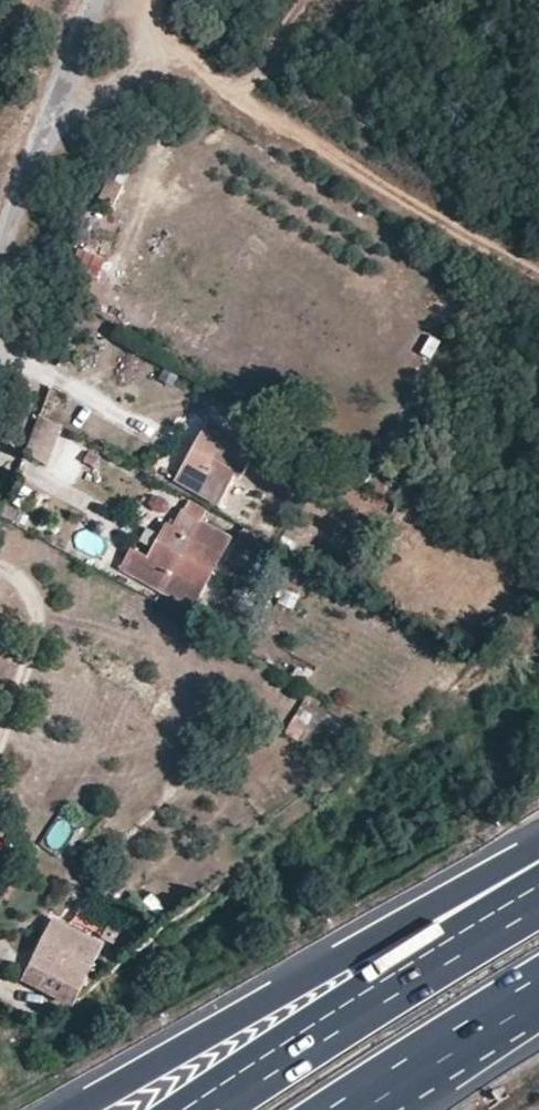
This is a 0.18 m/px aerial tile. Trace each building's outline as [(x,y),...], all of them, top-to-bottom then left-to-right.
[(117,168),(109,181),(121,187),(128,174),(117,168)] [(81,246),(72,270),(96,279),(106,256),(81,246)] [(47,463),(65,427),(41,416),(23,451),(47,463)] [(239,481),(255,450),(221,431),(215,439),(202,432),(186,461),(176,481),(218,503),(233,477),(239,481)] [(195,605),(229,538),(202,523),(204,517),(184,506),(171,529),(165,526),(148,560),(132,551),(123,566),(195,605)] [(319,754),(341,722),(306,698),(284,730),(319,754)] [(70,847),(82,830),(64,817),(52,835),(70,847)] [(100,946),(54,921),(42,943),(30,965),(79,991),(100,946)]
